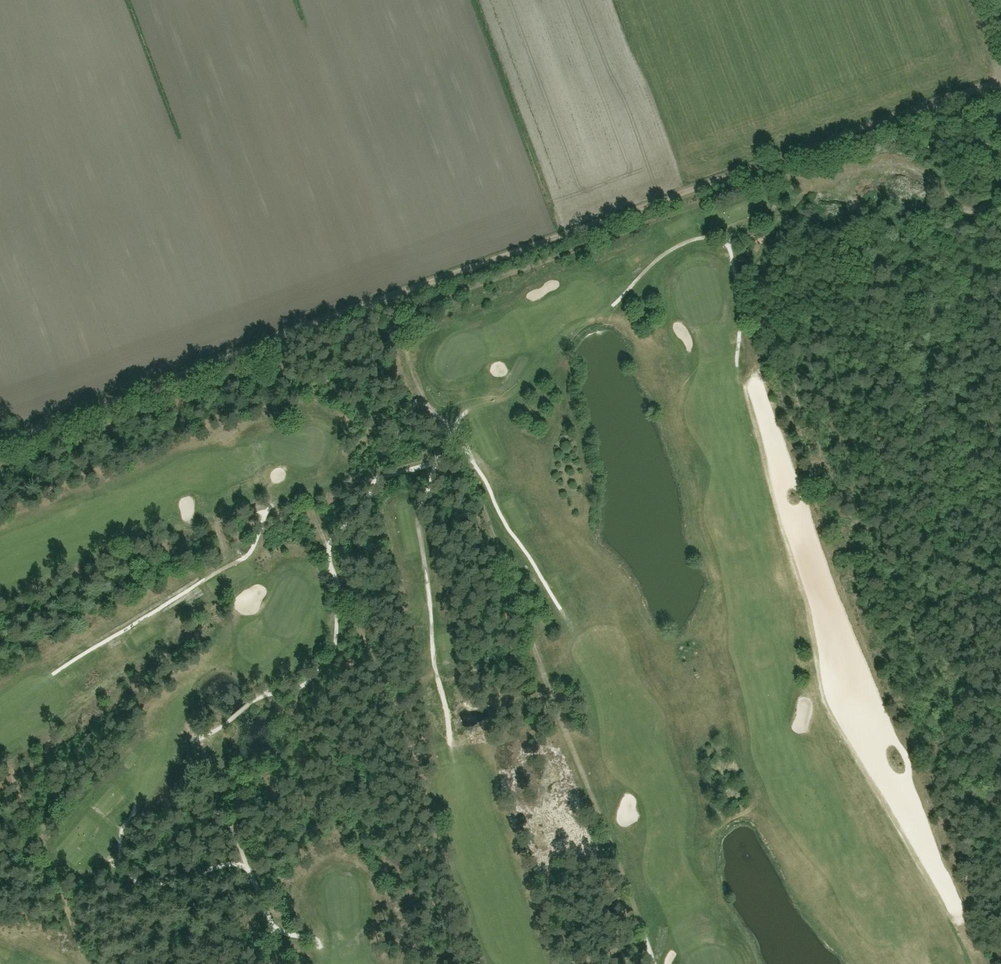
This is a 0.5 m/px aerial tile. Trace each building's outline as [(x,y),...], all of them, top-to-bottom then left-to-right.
[(465,450),(466,459),(472,458),(473,466),(477,466),(475,449),(465,450)]
